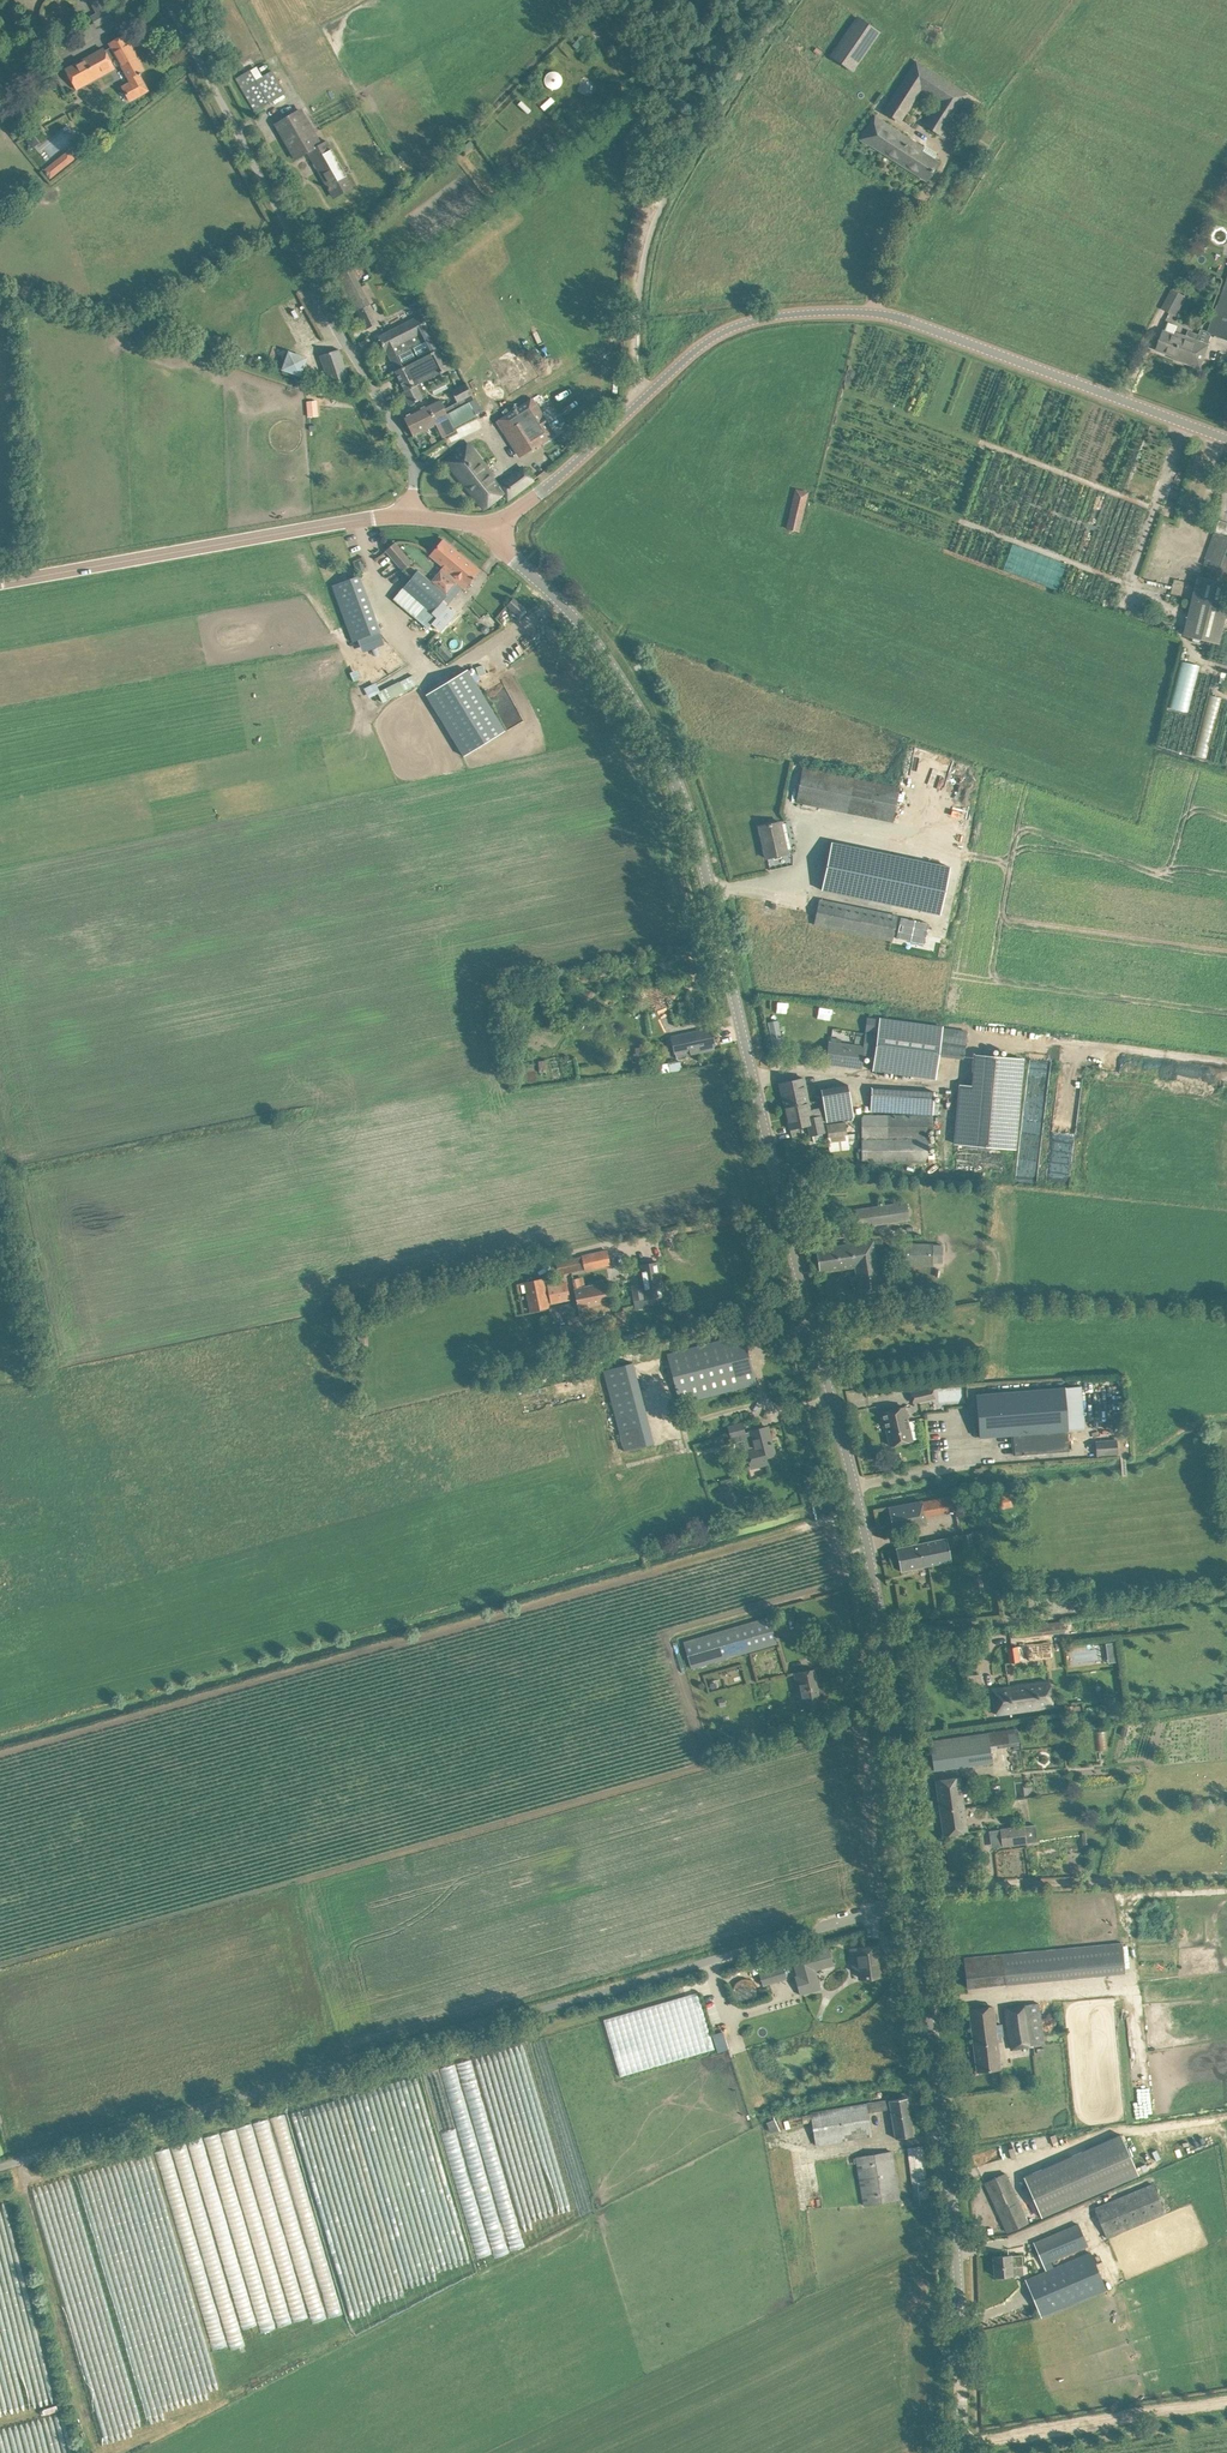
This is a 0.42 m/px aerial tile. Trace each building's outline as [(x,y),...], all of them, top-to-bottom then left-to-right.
[(90,16),(96,27),(113,18),(103,0),(93,0),(90,2),(96,13),(90,16)] [(830,55),(829,56),(830,57),(852,72),(880,33),(880,32),(857,16),(830,55)] [(126,45),(122,37),(111,42),(109,43),(111,47),(104,51),(103,49),(65,69),(75,87),(113,67),(109,59),(116,56),(131,83),(122,87),(129,100),(147,90),(139,75),(140,74),(140,73),(143,70),(129,44),(126,45)] [(968,94),(916,60),(883,112),(900,123),(921,91),(938,102),(923,125),(941,136),(968,94)] [(240,76),(246,86),(242,89),(255,111),(285,93),(272,71),(256,80),(251,70),(240,76)] [(546,70),(542,85),(556,88),(559,73),(546,70)] [(298,111),(286,118),(276,124),(296,158),(308,151),(329,187),(328,188),(329,190),(330,189),(334,197),(345,191),(351,187),(324,139),(316,144),(298,111)] [(871,119),(858,139),(926,183),(939,163),(934,160),(936,157),(935,152),(926,146),(921,148),(873,117),(871,119)] [(66,150),(41,168),(48,178),(73,160),(66,150)] [(349,263),(345,265),(334,271),(356,312),(370,304),(349,263)] [(1210,332),(1201,329),(1199,334),(1188,330),(1185,339),(1184,339),(1183,341),(1180,340),(1178,344),(1183,346),(1179,360),(1200,368),(1212,334),(1226,339),(1226,286),(1210,332)] [(1163,308),(1170,312),(1177,299),(1169,295),(1163,308)] [(421,314),(388,331),(378,337),(385,351),(386,351),(396,370),(395,371),(405,390),(402,392),(409,405),(427,396),(420,383),(440,373),(449,369),(421,314)] [(1165,332),(1164,331),(1161,339),(1156,341),(1154,345),(1155,348),(1158,348),(1157,349),(1179,357),(1178,359),(1179,360),(1183,346),(1178,344),(1180,340),(1183,341),(1184,339),(1174,335),(1178,325),(1168,322),(1165,332)] [(339,349),(327,353),(320,355),(330,386),(349,379),(339,349)] [(307,358),(286,350),(279,369),(300,377),(307,358)] [(451,390),(453,395),(457,402),(443,409),(438,399),(404,416),(414,436),(436,424),(443,437),(455,431),(452,427),(481,413),(465,383),(451,390)] [(498,420),(515,446),(521,456),(555,435),(532,398),(498,420)] [(318,401),(307,401),(308,418),(319,417),(318,401)] [(469,443),(446,461),(483,509),(503,493),(508,499),(532,480),(522,467),(499,485),(486,470),(489,468),(469,443)] [(799,532),(809,492),(796,489),(786,529),(799,532)] [(1184,637),(1219,645),(1226,612),(1226,536),(1214,532),(1204,559),(1212,562),(1206,578),(1199,576),(1184,637)] [(429,555),(448,570),(461,555),(442,539),(429,555)] [(402,570),(411,563),(394,542),(385,550),(402,570)] [(1056,588),(1065,562),(1014,545),(1006,571),(1056,588)] [(480,570),(461,555),(448,570),(466,586),(480,570)] [(362,560),(355,563),(358,572),(365,570),(362,560)] [(430,582),(417,571),(393,598),(434,635),(453,613),(444,605),(456,590),(437,573),(430,582)] [(359,575),(336,584),(332,585),(353,641),(380,631),(359,575)] [(507,605),(519,615),(525,608),(513,598),(507,605)] [(1170,707),(1187,712),(1199,665),(1182,661),(1170,707)] [(467,669),(425,695),(464,757),(505,731),(467,669)] [(363,687),(367,697),(377,693),(380,701),(417,686),(412,675),(377,689),(374,682),(363,687)] [(1209,694),(1196,756),(1208,758),(1221,696),(1209,694)] [(797,803),(825,808),(891,821),(898,785),(804,767),(797,803)] [(787,853),(780,821),(768,824),(759,826),(766,858),(778,855),(787,853)] [(831,841),(821,890),(895,905),(940,914),(941,913),(950,867),(831,841)] [(819,899),(815,925),(892,941),(897,916),(896,915),(819,899)] [(663,986),(650,989),(653,1003),(666,1000),(663,986)] [(863,1045),(828,1041),(827,1048),(825,1065),(861,1069),(863,1055),(874,1056),(872,1070),(936,1079),(939,1057),(964,1060),(967,1031),(867,1017),(863,1045)] [(771,1044),(784,1041),(779,1019),(767,1022),(771,1044)] [(711,1028),(699,1031),(671,1037),(675,1054),(676,1054),(677,1058),(679,1060),(686,1058),(687,1057),(694,1055),(692,1050),(696,1049),(697,1053),(716,1048),(711,1028)] [(655,1059),(656,1072),(656,1073),(682,1069),(681,1061),(661,1064),(661,1058),(662,1057),(661,1045),(639,1047),(640,1051),(636,1052),(637,1061),(655,1059)] [(973,1085),(961,1084),(956,1144),(1014,1149),(1022,1058),(976,1054),(973,1085)] [(574,1059),(565,1060),(568,1077),(577,1075),(574,1059)] [(808,1102),(803,1078),(790,1081),(779,1083),(783,1100),(791,1098),(793,1104),(797,1103),(798,1105),(808,1102)] [(851,1084),(834,1087),(825,1088),(822,1088),(826,1121),(864,1115),(863,1104),(854,1105),(851,1084)] [(791,1098),(783,1100),(789,1129),(807,1124),(810,1135),(824,1132),(818,1107),(810,1109),(808,1102),(798,1105),(797,1103),(793,1104),(791,1098)] [(862,1160),(928,1160),(927,1115),(864,1115),(861,1117),(862,1160)] [(846,1122),(826,1124),(830,1152),(849,1149),(846,1122)] [(850,1147),(859,1147),(859,1132),(849,1132),(850,1147)] [(909,1219),(906,1202),(848,1212),(851,1228),(909,1219)] [(874,1240),(827,1247),(815,1249),(819,1272),(855,1266),(858,1290),(870,1288),(881,1287),(874,1240)] [(932,1243),(904,1243),(903,1266),(932,1267),(932,1243)] [(607,1250),(597,1252),(554,1261),(557,1276),(610,1266),(607,1250)] [(658,1262),(646,1264),(638,1265),(643,1298),(655,1297),(663,1295),(658,1262)] [(543,1279),(524,1282),(530,1312),(550,1308),(549,1304),(570,1300),(567,1281),(545,1285),(543,1279)] [(609,1311),(603,1282),(574,1288),(579,1317),(609,1311)] [(743,1334),(732,1337),(672,1352),(671,1349),(668,1349),(681,1402),(756,1383),(743,1334)] [(632,1362),(601,1370),(622,1453),(653,1446),(632,1362)] [(932,1386),(910,1392),(913,1403),(935,1398),(932,1386)] [(1064,1386),(976,1394),(979,1438),(1011,1436),(1013,1455),(1068,1451),(1064,1386)] [(904,1406),(892,1409),(881,1412),(883,1422),(885,1422),(890,1445),(912,1440),(904,1406)] [(730,1436),(745,1432),(743,1424),(728,1428),(730,1436)] [(767,1426),(755,1429),(750,1431),(755,1450),(747,1452),(751,1467),(767,1463),(766,1457),(774,1454),(767,1426)] [(732,1480),(721,1483),(729,1507),(740,1504),(732,1480)] [(994,1499),(997,1508),(1011,1504),(1007,1494),(994,1499)] [(888,1507),(893,1530),(925,1524),(924,1516),(962,1508),(960,1495),(922,1502),(921,1500),(888,1507)] [(972,1533),(961,1535),(964,1550),(975,1548),(972,1533)] [(947,1538),(895,1548),(900,1571),(951,1560),(947,1538)] [(984,1575),(973,1576),(974,1589),(985,1588),(984,1575)] [(768,1617),(757,1620),(683,1642),(690,1668),(764,1646),(776,1643),(768,1617)] [(1022,1635),(1064,1633),(1063,1621),(1021,1623),(1022,1635)] [(1048,1641),(1029,1642),(1030,1657),(1048,1656),(1048,1641)] [(1016,1646),(1007,1647),(1009,1664),(1019,1662),(1016,1646)] [(814,1668),(802,1671),(793,1672),(800,1709),(820,1705),(814,1668)] [(980,1674),(967,1674),(967,1683),(980,1683),(980,1674)] [(1049,1681),(1003,1687),(992,1689),(995,1714),(1052,1707),(1049,1681)] [(1107,1750),(1107,1731),(1097,1731),(1097,1750),(1107,1750)] [(987,1733),(930,1741),(934,1770),(991,1762),(987,1733)] [(960,1777),(948,1778),(936,1780),(940,1810),(963,1806),(960,1777)] [(967,1832),(963,1806),(940,1810),(944,1835),(967,1832)] [(1033,1826),(989,1830),(991,1848),(1027,1843),(1027,1841),(1035,1840),(1033,1826)] [(1122,1942),(964,1958),(967,1988),(1125,1972),(1122,1942)] [(850,1960),(856,1960),(859,1979),(879,1976),(876,1959),(879,1959),(877,1946),(849,1950),(850,1960)] [(827,1949),(792,1959),(798,1977),(795,1978),(801,1996),(821,1990),(816,1972),(835,1967),(829,1948),(827,1949)] [(786,1979),(782,1965),(758,1972),(763,1986),(786,1979)] [(996,1989),(996,1996),(1033,1995),(1033,1988),(996,1989)] [(699,1993),(602,2016),(612,2057),(617,2056),(621,2072),(725,2047),(721,2030),(709,2033),(699,1993)] [(1037,2000),(1004,2006),(1012,2049),(1044,2043),(1037,2000)] [(993,2006),(981,2008),(969,2009),(977,2071),(1001,2068),(993,2006)] [(907,2097),(895,2099),(879,2101),(879,2102),(809,2114),(815,2145),(872,2135),(868,2112),(889,2108),(895,2138),(914,2135),(907,2097)] [(1121,2134),(1024,2177),(1042,2217),(1138,2175),(1121,2134)] [(922,2146),(910,2147),(906,2148),(913,2205),(929,2203),(922,2146)] [(891,2151),(855,2157),(863,2205),(899,2199),(891,2151)] [(1028,2222),(1005,2173),(984,2182),(1006,2232),(1028,2222)] [(1164,2213),(1152,2184),(1095,2208),(1107,2237),(1164,2213)] [(1087,2245),(1077,2223),(1027,2245),(1036,2267),(1087,2245)] [(1090,2252),(1025,2279),(1041,2317),(1106,2290),(1090,2252)] [(1022,2274),(1021,2255),(993,2256),(995,2276),(1022,2274)]
